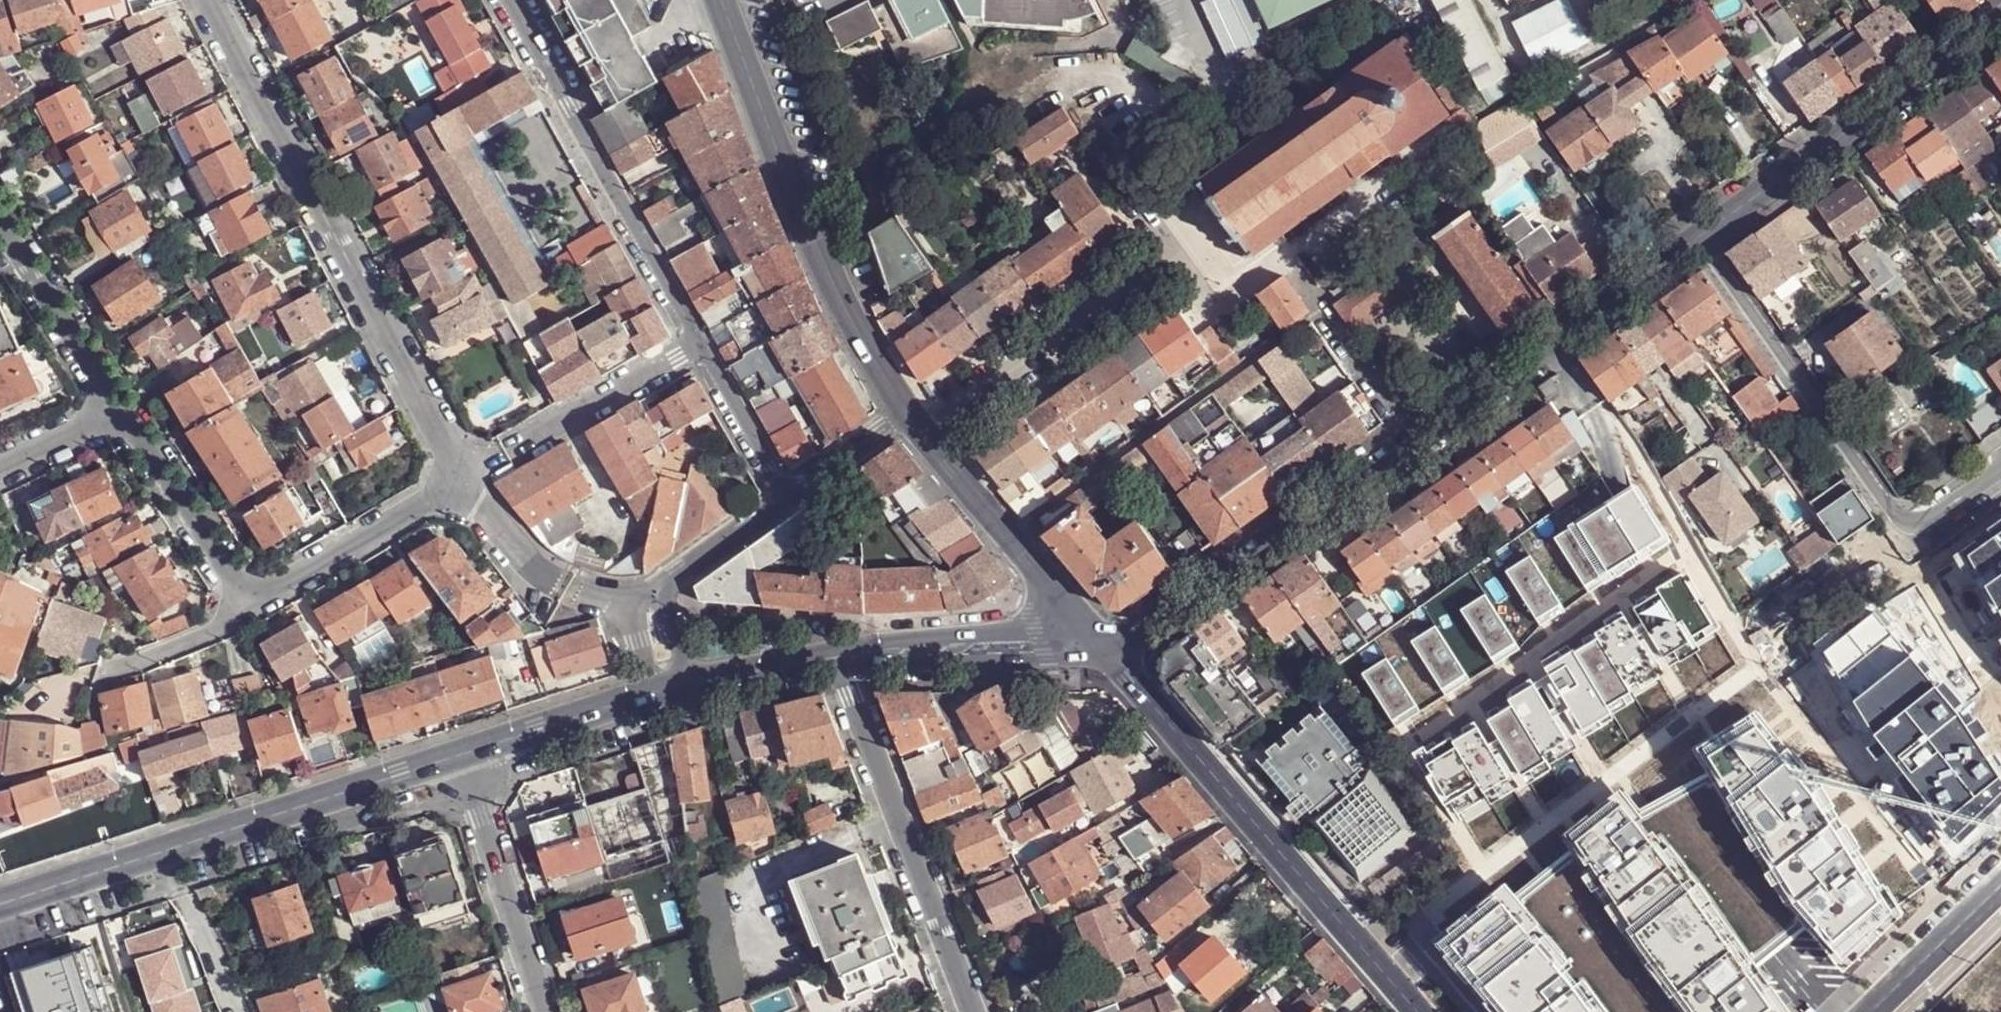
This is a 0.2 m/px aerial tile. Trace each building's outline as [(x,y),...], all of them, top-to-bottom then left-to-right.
[(12,33),(1,0),(0,0),(0,37),(12,33)] [(21,31),(57,18),(66,16),(61,0),(11,0),(21,31)] [(71,15),(76,13),(72,0),(66,0),(71,15)] [(76,13),(77,13),(112,2),(117,0),(72,0),(76,13)] [(128,0),(117,0),(112,2),(117,19),(126,16),(133,14),(128,0)] [(133,14),(152,8),(150,3),(149,0),(128,0),(133,14)] [(268,10),(250,20),(254,29),(265,23),(274,19),(310,0),(264,0),(268,10)] [(333,39),(311,0),(310,0),(274,19),(295,59),(333,39)] [(374,9),(382,21),(417,2),(416,0),(389,0),(374,9)] [(419,1),(452,61),(450,62),(461,83),(479,73),(492,66),(462,13),(467,10),(461,0),(420,0),(419,1)] [(659,82),(641,51),(633,37),(613,0),(545,0),(607,109),(630,97),(659,82)] [(633,37),(652,26),(637,0),(613,0),(633,37)] [(837,15),(851,43),(893,22),(899,33),(912,26),(927,57),(950,46),(952,51),(973,43),(951,0),(888,0),(883,3),(882,0),(866,0),(837,15)] [(973,10),(993,10),(992,15),(1035,15),(1035,11),(1046,8),(1052,6),(1058,4),(1069,0),(968,0),(973,10)] [(1273,25),(1325,0),(1261,0),(1273,25)] [(1479,92),(1509,76),(1472,0),(1433,0),(1479,92)] [(1591,44),(1569,0),(1566,0),(1514,24),(1536,70),(1591,44)] [(1927,2),(1931,0),(1948,24),(1978,3),(1976,0),(1925,0),(1927,2)] [(1922,42),(1894,1),(1878,12),(1876,8),(1870,11),(1873,15),(1858,26),(1859,28),(1860,31),(1886,68),(1922,42)] [(1836,12),(1840,17),(1842,16),(1845,21),(1851,17),(1844,6),(1836,12)] [(1767,17),(1785,44),(1791,40),(1800,33),(1782,7),(1767,17)] [(126,16),(136,34),(148,27),(161,20),(154,8),(152,8),(133,14),(126,16)] [(362,15),(369,28),(382,21),(374,9),(362,15)] [(80,30),(83,30),(77,13),(76,13),(71,15),(76,32),(80,30)] [(57,18),(62,36),(76,32),(71,15),(66,16),(57,18)] [(1729,53),(1703,16),(1671,39),(1665,43),(1684,71),(1688,77),(1690,80),(1707,69),(1729,53)] [(91,27),(113,20),(111,17),(90,23),(91,27)] [(187,52),(168,17),(161,20),(148,27),(136,34),(124,41),(125,42),(135,59),(144,75),(148,72),(167,62),(187,52)] [(1851,17),(1845,21),(1853,31),(1859,28),(1858,26),(1851,17)] [(80,30),(62,41),(69,55),(89,43),(80,30)] [(1886,68),(1860,31),(1830,51),(1818,60),(1844,98),(1886,68)] [(16,32),(12,33),(0,37),(0,43),(4,55),(22,49),(16,32)] [(1416,48),(1405,36),(1397,43),(1406,55),(1416,48)] [(1820,37),(1809,45),(1810,48),(1818,60),(1830,51),(1820,37)] [(1656,91),(1684,71),(1665,43),(1662,38),(1632,55),(1643,72),(1656,91)] [(135,59),(125,42),(113,49),(121,67),(135,59)] [(1397,43),(1193,187),(1196,190),(1200,187),(1210,201),(1203,206),(1206,210),(1209,207),(1232,237),(1227,240),(1230,244),(1237,239),(1248,253),(1243,256),(1246,260),(1281,235),(1449,115),(1406,55),(1397,43)] [(1844,98),(1818,60),(1810,48),(1801,54),(1808,67),(1784,83),(1810,121),(1844,98)] [(668,119),(668,120),(729,88),(715,50),(666,77),(684,110),(668,119)] [(167,62),(148,72),(156,89),(137,99),(133,109),(145,132),(162,124),(156,110),(164,106),(168,114),(208,93),(190,57),(187,52),(167,62)] [(1735,61),(1729,53),(1707,69),(1713,76),(1735,61)] [(310,90),(322,112),(357,95),(336,58),(302,76),(310,90)] [(1957,91),(1970,110),(1998,90),(2000,94),(2000,59),(1957,91)] [(0,62),(0,108),(21,94),(9,75),(0,62)] [(37,85),(28,68),(15,73),(14,71),(9,75),(21,94),(37,85)] [(582,265),(572,248),(548,262),(539,267),(468,140),(531,104),(535,112),(544,107),(524,71),(489,91),(446,115),(408,135),(419,156),(424,163),(432,178),(440,191),(492,284),(506,309),(537,292),(549,285),(575,269),(582,265)] [(1656,91),(1660,97),(1688,77),(1684,71),(1656,91)] [(1584,107),(1610,143),(1642,121),(1632,106),(1656,91),(1643,72),(1618,88),(1617,86),(1584,107)] [(461,83),(435,97),(446,115),(489,91),(479,73),(461,83)] [(1446,85),(1437,75),(1430,80),(1438,91),(1446,85)] [(1591,75),(1574,86),(1583,100),(1600,90),(1591,75)] [(1480,127),(1446,85),(1438,91),(1437,92),(1458,120),(1454,122),(1468,142),(1473,141),(1479,135),(1480,127)] [(74,86),(41,102),(50,122),(59,139),(93,122),(74,86)] [(743,127),(729,88),(668,120),(675,133),(688,156),(743,127)] [(322,112),(310,90),(302,95),(314,116),(322,112)] [(1957,91),(1926,113),(1951,149),(1954,153),(1985,132),(1970,110),(1957,91)] [(343,151),(377,134),(369,119),(362,106),(357,95),(322,112),(343,151)] [(592,117),(611,152),(647,132),(650,131),(649,130),(630,97),(607,109),(592,117)] [(188,167),(199,161),(201,160),(235,142),(215,105),(211,98),(165,122),(188,167)] [(362,106),(369,119),(381,113),(374,100),(362,106)] [(1528,113),(1535,123),(1540,120),(1541,121),(1556,112),(1549,101),(1538,108),(1533,110),(1528,113)] [(32,106),(41,126),(50,122),(41,102),(32,106)] [(1492,152),(1530,127),(1535,123),(1528,113),(1523,103),(1480,127),(1479,135),(1487,155),(1492,152)] [(531,104),(468,140),(539,267),(548,262),(481,143),(535,112),(531,104)] [(1610,143),(1584,107),(1550,132),(1576,168),(1610,143)] [(1064,111),(1015,142),(1032,165),(1078,135),(1064,111)] [(1926,113),(1896,134),(1921,170),(1951,149),(1926,113)] [(668,120),(668,119),(649,130),(650,131),(647,132),(654,145),(675,133),(668,120)] [(743,127),(688,156),(705,186),(708,192),(758,165),(743,127)] [(1530,127),(1492,152),(1501,169),(1540,144),(1530,127)] [(359,149),(378,187),(394,179),(411,170),(413,169),(412,169),(400,144),(394,132),(359,149)] [(623,173),(658,153),(654,145),(647,132),(611,152),(623,173)] [(105,145),(112,142),(107,134),(100,137),(105,145)] [(1865,156),(1891,192),(1921,170),(1896,134),(1865,156)] [(99,135),(73,150),(81,166),(79,167),(81,171),(78,176),(85,186),(91,186),(93,191),(117,176),(107,159),(111,156),(105,145),(100,137),(99,135)] [(130,141),(122,145),(124,150),(141,178),(147,189),(155,184),(130,141)] [(111,156),(118,153),(112,142),(105,145),(111,156)] [(205,205),(221,196),(254,180),(235,142),(201,160),(199,161),(188,167),(186,168),(205,205)] [(141,178),(124,150),(118,153),(111,156),(107,159),(117,176),(124,188),(141,178)] [(413,159),(417,166),(424,163),(419,156),(413,159)] [(1991,189),(1973,162),(1965,168),(1974,182),(1982,194),(1991,189)] [(432,178),(424,163),(417,166),(412,169),(413,169),(411,170),(418,185),(421,183),(432,178)] [(704,241),(728,227),(772,203),(758,165),(708,192),(718,211),(695,224),(704,241)] [(1891,192),(1899,202),(1921,187),(1928,181),(1921,170),(1891,192)] [(964,174),(954,181),(962,192),(995,238),(1005,231),(964,174)] [(124,188),(117,176),(93,191),(99,202),(124,188)] [(1079,176),(1053,195),(1063,208),(1096,255),(1124,235),(1104,208),(1079,176)] [(421,183),(429,197),(440,191),(432,178),(421,183)] [(378,187),(385,201),(401,192),(394,179),(378,187)] [(1817,206),(1840,239),(1853,230),(1866,222),(1878,213),(1856,180),(1817,206)] [(954,181),(926,199),(933,210),(962,192),(954,181)] [(1948,209),(1928,181),(1921,187),(1940,214),(1948,209)] [(1982,194),(1974,182),(1966,189),(1974,199),(1982,194)] [(395,238),(435,218),(418,185),(401,192),(385,201),(378,205),(395,238)] [(700,189),(703,195),(708,192),(705,186),(700,189)] [(250,191),(213,211),(222,228),(234,252),(271,231),(250,191)] [(128,192),(94,211),(103,226),(114,247),(115,248),(146,231),(150,228),(128,192)] [(602,210),(593,194),(585,198),(594,214),(602,210)] [(643,209),(651,223),(674,211),(679,208),(670,194),(643,209)] [(1809,195),(1786,211),(1791,220),(1815,203),(1809,195)] [(896,217),(904,229),(930,212),(933,210),(926,199),(896,217)] [(772,203),(728,227),(735,239),(747,262),(757,256),(787,240),(772,203)] [(693,212),(688,204),(679,208),(674,211),(679,220),(693,212)] [(1096,255),(1063,208),(1045,220),(1055,234),(1035,248),(1020,258),(1007,241),(1001,246),(1010,258),(1038,297),(1096,255)] [(197,220),(206,238),(212,234),(222,228),(213,211),(197,220)] [(651,223),(664,246),(686,234),(679,220),(674,211),(651,223)] [(1792,246),(1804,237),(1791,220),(1786,211),(1774,220),(1792,246)] [(1469,212),(1435,236),(1505,336),(1539,312),(1469,212)] [(1878,213),(1866,222),(1870,228),(1858,236),(1862,242),(1868,238),(1887,225),(1878,213)] [(896,217),(870,234),(892,296),(896,294),(904,288),(927,275),(934,271),(933,270),(904,229),(896,217)] [(1500,229),(1522,261),(1536,280),(1553,302),(1598,270),(1572,234),(1558,244),(1544,224),(1527,235),(1515,218),(1500,229)] [(1758,299),(1806,266),(1792,246),(1774,220),(1727,254),(1758,299)] [(102,253),(114,247),(103,226),(90,232),(102,253)] [(594,259),(593,256),(596,254),(596,255),(619,242),(611,227),(572,248),(582,265),(594,259)] [(704,241),(711,252),(721,247),(735,239),(728,227),(704,241)] [(225,257),(234,252),(222,228),(212,234),(225,257)] [(1853,230),(1840,239),(1849,251),(1872,284),(1877,291),(1895,277),(1868,238),(1862,242),(1858,236),(1853,230)] [(146,231),(115,248),(121,259),(125,257),(132,252),(151,240),(146,231)] [(1022,231),(1007,241),(1020,258),(1035,248),(1022,231)] [(443,241),(451,257),(456,254),(457,252),(450,239),(448,238),(443,241)] [(442,239),(405,258),(426,297),(463,279),(451,257),(443,241),(442,239)] [(721,247),(734,269),(747,262),(735,239),(721,247)] [(757,256),(774,293),(805,276),(790,245),(787,240),(757,256)] [(690,293),(723,275),(711,252),(704,241),(671,259),(690,293)] [(639,277),(619,242),(596,255),(596,254),(593,256),(594,259),(604,277),(613,292),(639,277)] [(132,252),(125,257),(129,262),(135,258),(132,252)] [(690,293),(699,308),(742,283),(754,305),(760,301),(774,293),(757,256),(747,262),(734,269),(723,275),(690,293)] [(1007,319),(1038,297),(1010,258),(992,272),(979,281),(1007,319)] [(582,265),(575,269),(586,287),(604,277),(594,259),(582,265)] [(984,260),(971,270),(979,281),(992,272),(984,260)] [(1390,268),(1384,260),(1333,295),(1339,303),(1390,268)] [(162,299),(137,261),(97,286),(121,324),(162,299)] [(211,261),(195,268),(196,270),(201,280),(216,271),(211,261)] [(1530,285),(1536,280),(1522,261),(1516,266),(1530,285)] [(218,274),(220,279),(243,267),(241,262),(218,274)] [(258,307),(271,300),(259,278),(251,263),(243,267),(220,279),(218,280),(238,318),(238,319),(258,307)] [(940,265),(933,270),(934,271),(946,288),(953,283),(940,265)] [(1404,289),(1390,268),(1339,303),(1337,305),(1352,326),(1404,289)] [(196,270),(186,275),(195,289),(198,288),(204,284),(201,280),(196,270)] [(979,281),(971,270),(953,283),(946,288),(954,299),(979,281)] [(948,307),(956,302),(954,299),(946,288),(934,271),(927,275),(948,307)] [(1703,272),(1661,301),(1691,341),(1732,313),(1703,272)] [(268,274),(259,278),(271,300),(280,296),(268,274)] [(493,313),(494,312),(481,288),(475,276),(434,297),(443,315),(432,320),(441,339),(493,313)] [(822,313),(805,276),(774,293),(760,301),(779,337),(822,313)] [(1258,294),(1284,329),(1305,313),(1308,311),(1282,276),(1258,294)] [(586,287),(595,302),(608,295),(613,292),(604,277),(586,287)] [(654,304),(639,277),(613,292),(608,295),(623,321),(654,304)] [(1895,277),(1877,291),(1878,293),(1883,300),(1901,287),(1895,277)] [(1545,308),(1553,302),(1536,280),(1530,285),(1545,308)] [(979,281),(954,299),(956,302),(981,338),(1007,319),(979,281)] [(754,305),(742,283),(699,308),(711,330),(754,305)] [(204,284),(198,288),(203,299),(210,294),(204,284)] [(492,284),(481,288),(494,312),(493,313),(499,323),(511,318),(506,309),(492,284)] [(1872,284),(1859,292),(1866,302),(1878,293),(1877,291),(1872,284)] [(292,332),(297,341),(331,323),(315,291),(280,310),(292,332)] [(506,309),(511,318),(525,342),(555,324),(537,292),(506,309)] [(892,296),(888,299),(891,303),(899,298),(896,294),(892,296)] [(595,302),(589,305),(604,332),(607,330),(623,321),(608,295),(595,302)] [(760,301),(754,305),(711,330),(714,336),(720,332),(726,343),(720,347),(730,364),(779,337),(760,301)] [(871,308),(875,316),(889,305),(885,301),(878,305),(871,308)] [(1664,359),(1691,341),(1661,301),(1634,320),(1664,359)] [(981,338),(956,302),(948,307),(928,322),(953,358),(981,338)] [(654,304),(623,321),(641,353),(672,335),(654,304)] [(570,316),(585,343),(604,332),(589,305),(570,316)] [(264,318),(258,307),(238,319),(243,329),(264,318)] [(1181,367),(1206,348),(1198,336),(1177,308),(1141,334),(1170,375),(1187,399),(1224,373),(1217,362),(1190,380),(1181,367)] [(282,338),(292,332),(280,310),(279,309),(270,314),(266,317),(278,340),(282,338)] [(17,347),(0,310),(0,354),(17,347)] [(953,358),(928,322),(911,334),(897,311),(878,321),(881,328),(894,348),(896,345),(919,382),(953,358)] [(1902,353),(1873,312),(1828,344),(1856,385),(1902,353)] [(493,313),(441,339),(447,350),(499,323),(493,313)] [(842,347),(822,313),(779,337),(730,364),(750,400),(777,383),(796,373),(832,353),(842,347)] [(575,349),(585,343),(570,316),(560,323),(575,349)] [(133,338),(144,354),(151,349),(162,365),(179,355),(167,339),(175,333),(164,318),(133,338)] [(234,334),(243,329),(238,319),(238,318),(228,323),(234,334)] [(1240,341),(1237,344),(1220,320),(1198,336),(1206,348),(1217,362),(1224,373),(1253,352),(1249,345),(1244,348),(1240,341)] [(1604,340),(1579,359),(1610,398),(1632,382),(1646,373),(1664,359),(1634,320),(1604,340)] [(1738,340),(1747,333),(1737,320),(1729,326),(1738,340)] [(623,321),(607,330),(624,363),(641,353),(623,321)] [(205,338),(194,322),(175,333),(167,339),(179,355),(205,338)] [(233,356),(244,351),(234,334),(228,323),(218,329),(233,356)] [(559,401),(603,375),(599,367),(585,343),(575,349),(560,323),(555,324),(525,342),(530,350),(552,390),(559,401)] [(604,332),(585,343),(599,367),(603,365),(607,373),(624,363),(607,330),(604,332)] [(726,343),(720,332),(714,336),(720,347),(726,343)] [(1747,333),(1738,340),(1776,395),(1785,388),(1747,333)] [(1116,351),(1145,392),(1170,375),(1141,334),(1116,351)] [(1691,341),(1664,359),(1676,376),(1703,357),(1691,341)] [(24,342),(17,347),(30,378),(35,389),(34,389),(36,394),(38,399),(56,392),(24,342)] [(1257,360),(1265,371),(1289,403),(1308,390),(1276,346),(1257,360)] [(0,354),(0,404),(34,389),(35,389),(30,378),(17,347),(0,354)] [(532,400),(552,390),(530,350),(510,361),(532,400)] [(214,367),(236,404),(265,388),(263,383),(244,351),(233,356),(214,367)] [(1084,375),(1113,415),(1131,403),(1141,396),(1149,408),(1154,404),(1145,392),(1116,351),(1084,375)] [(832,353),(796,373),(802,384),(822,420),(825,425),(828,430),(835,439),(868,416),(862,405),(832,353)] [(276,376),(279,381),(314,360),(311,356),(296,365),(276,376)] [(314,360),(279,381),(287,394),(296,409),(300,415),(304,412),(335,394),(316,364),(314,360)] [(1218,388),(1226,399),(1265,371),(1257,360),(1218,388)] [(603,365),(599,367),(603,375),(607,373),(603,365)] [(169,392),(191,429),(236,404),(214,367),(169,392)] [(777,383),(785,399),(802,389),(799,386),(802,384),(796,373),(777,383)] [(1084,375),(1051,398),(1077,434),(1080,439),(1113,415),(1084,375)] [(275,401),(287,394),(279,381),(276,376),(263,383),(265,388),(275,401)] [(1550,378),(1540,385),(1549,397),(1559,390),(1550,378)] [(713,409),(697,380),(661,402),(662,404),(677,431),(713,409)] [(1382,422),(1353,381),(1319,405),(1300,419),(1301,421),(1306,427),(1330,459),(1382,422)] [(750,400),(757,413),(785,399),(777,383),(750,400)] [(1732,397),(1748,419),(1751,423),(1777,404),(1762,385),(1755,391),(1752,385),(1732,397)] [(356,432),(370,424),(347,386),(335,394),(355,427),(353,428),(356,432)] [(36,394),(34,389),(0,404),(0,410),(36,394)] [(1319,405),(1308,390),(1289,403),(1293,410),(1298,415),(1300,419),(1319,405)] [(1169,424),(1240,524),(1284,492),(1260,459),(1256,453),(1252,447),(1248,443),(1212,393),(1169,424)] [(335,394),(304,412),(309,420),(324,445),(326,450),(336,444),(347,438),(356,432),(353,428),(355,427),(335,394)] [(1777,404),(1751,423),(1762,437),(1799,409),(1789,395),(1777,404)] [(1735,428),(1748,419),(1732,397),(1719,407),(1735,428)] [(1024,417),(1051,452),(1069,438),(1077,434),(1051,398),(1024,417)] [(757,413),(771,436),(797,422),(785,399),(757,413)] [(1171,399),(1166,403),(1171,410),(1176,407),(1171,399)] [(642,453),(662,440),(655,427),(646,411),(639,400),(618,412),(642,453)] [(1162,417),(1171,410),(1166,403),(1164,400),(1155,406),(1162,417)] [(1960,409),(1955,401),(1947,408),(1952,415),(1960,409)] [(661,402),(646,411),(655,427),(662,440),(677,431),(661,402)] [(1113,415),(1120,425),(1123,422),(1124,425),(1139,414),(1131,403),(1113,415)] [(238,503),(282,476),(236,404),(191,429),(200,443),(238,503)] [(1561,446),(1573,438),(1550,404),(1342,552),(1363,584),(1386,568),(1480,502),(1503,486),(1527,470),(1548,455),(1561,446)] [(287,422),(294,419),(292,413),(289,408),(281,413),(287,422)] [(296,409),(292,413),(294,419),(297,417),(300,415),(296,409)] [(1298,415),(1293,410),(1248,443),(1252,447),(1256,444),(1260,450),(1256,453),(1260,459),(1306,427),(1301,421),(1297,424),(1294,419),(1298,415)] [(618,412),(588,430),(628,497),(658,479),(642,453),(618,412)] [(1051,452),(1024,417),(1002,433),(1029,467),(1051,452)] [(356,432),(347,438),(351,444),(355,453),(361,464),(363,466),(378,457),(375,452),(394,441),(381,418),(370,424),(356,432)] [(790,471),(814,453),(807,439),(802,431),(797,422),(771,436),(790,471)] [(1214,541),(1240,524),(1169,424),(1102,472),(1114,488),(1156,459),(1214,541)] [(1330,459),(1306,427),(1260,459),(1284,492),(1330,459)] [(819,436),(825,446),(835,439),(828,430),(819,436)] [(1984,442),(1990,437),(1986,431),(1979,436),(1984,442)] [(1018,476),(1029,467),(1002,433),(974,453),(1001,486),(997,489),(1022,517),(1034,508),(1030,503),(1021,494),(1028,489),(1018,476)] [(1069,438),(1090,468),(1098,463),(1080,439),(1077,434),(1069,438)] [(347,438),(336,444),(340,452),(345,460),(355,453),(351,444),(347,438)] [(1573,438),(1561,446),(1567,455),(1579,446),(1573,438)] [(898,441),(853,473),(873,502),(878,500),(889,493),(894,490),(924,473),(898,441)] [(566,443),(496,483),(531,525),(571,502),(593,490),(566,443)] [(340,452),(336,444),(326,450),(320,454),(311,459),(315,466),(340,452)] [(1561,446),(1548,455),(1554,464),(1567,455),(1561,446)] [(1051,452),(1029,467),(1036,477),(1057,461),(1051,452)] [(355,453),(345,460),(350,470),(361,464),(355,453)] [(1548,455),(1527,470),(1533,480),(1555,465),(1554,464),(1548,455)] [(1705,478),(1690,458),(1662,478),(1675,501),(1685,494),(1720,542),(1753,518),(1717,470),(1705,478)] [(309,487),(322,478),(315,466),(311,459),(298,466),(309,487)] [(665,460),(662,474),(685,479),(688,465),(676,462),(665,460)] [(721,501),(692,462),(688,465),(685,479),(690,480),(720,520),(730,513),(739,507),(731,494),(721,501)] [(1028,489),(1030,491),(1040,483),(1036,477),(1029,467),(1018,476),(1028,489)] [(69,486),(86,522),(122,506),(106,468),(69,486)] [(1051,544),(1092,595),(1096,592),(1104,603),(1124,605),(1172,572),(1168,566),(1162,557),(1136,521),(1115,535),(1113,533),(1102,531),(1098,534),(1086,519),(1090,516),(1085,510),(1114,488),(1102,472),(1033,521),(1051,544)] [(1050,496),(1072,481),(1066,472),(1045,488),(1050,496)] [(944,495),(925,473),(924,473),(894,490),(898,494),(908,510),(910,508),(918,503),(921,508),(944,495)] [(628,497),(648,532),(661,478),(658,479),(628,497)] [(685,479),(661,478),(648,532),(646,544),(644,554),(644,562),(646,573),(720,520),(690,480),(685,479)] [(1844,480),(1808,502),(1826,531),(1837,546),(1875,520),(1844,480)] [(32,502),(49,538),(86,522),(69,486),(32,502)] [(270,492),(273,498),(286,491),(283,486),(270,492)] [(312,515),(293,486),(286,491),(304,520),(312,515)] [(1503,486),(1480,502),(1486,513),(1498,505),(1496,503),(1508,495),(1503,486)] [(837,501),(840,498),(833,487),(829,490),(837,501)] [(1670,544),(1634,487),(1619,496),(1553,535),(1588,592),(1670,544)] [(1038,497),(1042,502),(1050,496),(1045,488),(1036,494),(1038,497)] [(812,502),(830,527),(848,516),(842,507),(837,501),(829,490),(812,502)] [(889,493),(892,498),(898,494),(894,490),(889,493)] [(268,547),(307,524),(304,520),(286,491),(273,498),(247,514),(268,547)] [(941,554),(974,531),(944,495),(921,508),(918,503),(910,508),(914,513),(909,515),(941,554)] [(842,507),(848,516),(866,506),(859,496),(842,507)] [(1042,502),(1038,497),(1030,503),(1034,508),(1042,502)] [(571,502),(531,525),(543,540),(550,547),(561,540),(584,526),(571,502)] [(812,502),(695,585),(701,601),(765,606),(757,574),(756,570),(772,561),(829,528),(830,527),(812,502)] [(908,510),(891,520),(915,555),(923,567),(924,569),(936,568),(950,572),(954,569),(941,554),(909,515),(914,513),(910,508),(908,510)] [(90,533),(88,535),(93,545),(87,548),(89,553),(143,526),(138,516),(123,523),(120,517),(90,533)] [(1098,534),(1102,531),(1090,516),(1086,519),(1098,534)] [(149,537),(143,526),(89,553),(92,558),(98,555),(103,566),(136,549),(133,544),(149,537)] [(1968,555),(2000,617),(2000,530),(1968,555)] [(985,547),(974,531),(941,554),(954,569),(985,547)] [(1837,546),(1826,531),(1801,549),(1812,564),(1837,546)] [(88,535),(74,541),(79,551),(87,548),(93,545),(88,535)] [(561,540),(550,547),(565,557),(584,566),(589,550),(561,540)] [(493,595),(457,547),(436,542),(413,555),(462,619),(467,615),(493,595)] [(157,544),(117,565),(128,582),(152,617),(185,596),(171,574),(175,572),(157,544)] [(633,560),(620,575),(630,576),(646,573),(644,562),(644,554),(646,544),(633,560)] [(954,569),(950,572),(972,604),(1009,584),(1010,582),(985,547),(954,569)] [(79,551),(81,556),(89,553),(87,548),(79,551)] [(589,550),(584,566),(598,571),(609,574),(614,559),(589,550)] [(31,562),(51,571),(62,566),(54,551),(31,562)] [(1162,557),(1168,566),(1176,561),(1169,552),(1162,557)] [(84,562),(92,558),(89,553),(81,556),(84,562)] [(1302,553),(1273,574),(1305,619),(1310,626),(1332,657),(1336,664),(1366,643),(1302,553)] [(908,558),(908,567),(923,567),(915,555),(908,558)] [(1564,612),(1529,555),(1504,570),(1540,628),(1564,612)] [(854,559),(855,566),(862,567),(862,569),(866,569),(867,559),(854,559)] [(882,560),(867,559),(866,569),(882,568),(882,560)] [(404,561),(374,579),(400,621),(430,601),(404,561)] [(756,570),(757,574),(774,574),(772,561),(756,570)] [(865,611),(862,569),(862,567),(855,566),(828,564),(827,578),(826,609),(865,611)] [(115,589),(128,582),(117,565),(106,570),(81,584),(105,594),(115,589)] [(947,608),(936,568),(924,569),(923,567),(908,567),(882,568),(866,569),(862,569),(865,611),(947,608)] [(947,608),(972,604),(950,572),(936,568),(947,608)] [(1392,576),(1386,568),(1363,584),(1368,592),(1392,576)] [(48,580),(58,584),(62,576),(51,571),(48,580)] [(1686,571),(1415,755),(1444,804),(1462,825),(1520,790),(1515,784),(1529,776),(1578,749),(1573,741),(1587,732),(1661,682),(1657,672),(1669,666),(1724,631),(1686,571)] [(0,573),(0,669),(14,674),(32,625),(43,592),(0,573)] [(826,609),(827,578),(795,576),(790,575),(774,574),(757,574),(765,606),(826,609)] [(1273,574),(1242,596),(1274,641),(1305,619),(1273,574)] [(317,611),(336,642),(349,634),(375,619),(387,612),(369,581),(317,611)] [(1821,652),(1872,732),(1955,838),(1997,803),(2000,799),(2000,772),(1958,711),(1979,692),(1914,584),(1876,611),(1821,652)] [(32,625),(42,629),(53,598),(53,597),(43,592),(32,625)] [(1520,650),(1484,595),(1460,608),(1495,666),(1520,650)] [(94,612),(53,598),(42,629),(35,647),(76,661),(87,632),(99,635),(106,616),(94,612)] [(482,615),(489,625),(500,617),(493,607),(482,615)] [(1219,747),(1262,716),(1258,710),(1224,659),(1244,644),(1220,611),(1216,614),(1190,633),(1163,652),(1160,678),(1171,691),(1182,704),(1219,747)] [(500,641),(525,635),(517,623),(507,612),(500,617),(489,625),(482,615),(472,623),(467,626),(481,644),(482,646),(488,644),(500,641)] [(467,615),(462,619),(466,624),(467,626),(472,623),(467,615)] [(544,629),(536,618),(531,622),(526,616),(517,623),(525,635),(545,630),(544,629)] [(599,616),(544,629),(545,630),(549,641),(596,626),(601,624),(599,616)] [(305,618),(300,621),(307,633),(312,629),(305,618)] [(375,619),(349,634),(355,642),(380,627),(375,619)] [(1274,641),(1281,651),(1303,638),(1300,634),(1310,626),(1305,619),(1274,641)] [(262,643),(282,681),(294,674),(321,658),(307,633),(300,621),(262,643)] [(1468,679),(1434,624),(1410,640),(1444,692),(1468,679)] [(549,642),(560,677),(607,661),(596,626),(549,642)] [(1322,664),(1332,657),(1310,626),(1300,634),(1303,638),(1322,664)] [(491,655),(493,660),(505,655),(500,641),(488,644),(491,655)] [(560,677),(549,642),(531,647),(543,682),(560,677)] [(340,647),(321,658),(341,679),(342,681),(358,673),(340,647)] [(440,672),(453,712),(504,696),(493,660),(491,655),(440,672)] [(440,672),(434,656),(423,659),(424,660),(426,663),(407,667),(409,674),(412,681),(440,672)] [(1268,678),(1253,657),(1243,663),(1267,695),(1276,691),(1268,678)] [(1419,707),(1385,657),(1361,673),(1394,724),(1419,707)] [(321,658),(294,674),(299,688),(301,694),(342,681),(341,679),(321,658)] [(1276,691),(1283,701),(1306,686),(1302,680),(1289,662),(1268,678),(1276,691)] [(230,677),(236,700),(233,700),(235,708),(243,706),(264,700),(256,670),(230,677)] [(195,672),(154,683),(164,717),(166,727),(201,718),(207,716),(195,672)] [(412,681),(425,722),(453,712),(440,672),(412,681)] [(1306,686),(1317,678),(1311,672),(1302,680),(1306,686)] [(342,681),(345,689),(360,682),(359,678),(358,673),(342,681)] [(401,677),(403,684),(412,681),(409,674),(401,677)] [(365,695),(373,693),(367,675),(359,678),(360,682),(365,695)] [(102,693),(109,731),(141,723),(151,720),(145,681),(102,693)] [(301,694),(313,730),(333,723),(335,730),(357,723),(345,689),(342,681),(301,694)] [(408,727),(425,722),(412,681),(403,684),(373,693),(365,695),(377,736),(383,734),(408,727)] [(276,688),(281,695),(286,694),(286,692),(282,685),(276,688)] [(301,694),(299,688),(286,692),(286,694),(287,698),(287,699),(301,694)] [(1276,691),(1267,695),(1259,701),(1262,705),(1258,710),(1262,716),(1283,701),(1276,691)] [(927,821),(985,800),(983,794),(959,746),(932,692),(878,692),(900,751),(941,735),(945,744),(903,759),(927,821)] [(1045,746),(1032,724),(1022,730),(1000,692),(991,692),(963,707),(954,692),(951,692),(932,692),(959,746),(963,743),(982,775),(986,772),(993,768),(996,775),(1045,746)] [(779,706),(794,764),(831,754),(836,768),(852,764),(836,722),(825,694),(779,706)] [(453,712),(455,717),(506,700),(504,696),(453,712)] [(218,705),(219,712),(235,708),(233,700),(218,705)] [(1320,704),(1256,757),(1292,802),(1286,806),(1297,818),(1309,808),(1310,811),(1362,768),(1360,765),(1372,755),(1362,743),(1356,749),(1320,704)] [(743,715),(755,758),(779,753),(783,766),(794,764),(779,706),(743,715)] [(254,721),(267,761),(304,749),(291,709),(254,721)] [(1440,938),(1502,1009),(1504,1011),(1791,1011),(1759,968),(1780,951),(1805,930),(1837,968),(1897,915),(1836,811),(1755,710),(1695,745),(1710,774),(1645,808),(1628,787),(1567,835),(1578,850),(1518,899),(1504,884),(1440,938)] [(244,711),(204,723),(206,727),(215,752),(254,743),(244,711)] [(425,722),(427,725),(455,717),(453,712),(425,722)] [(743,715),(724,720),(736,763),(755,758),(743,715)] [(164,717),(151,720),(154,731),(166,727),(164,717)] [(14,720),(2,718),(0,728),(0,770),(6,772),(14,720)] [(14,720),(6,772),(26,767),(34,721),(14,720)] [(141,723),(142,732),(151,729),(151,731),(154,731),(151,720),(141,723)] [(34,721),(26,767),(81,750),(80,739),(78,730),(68,725),(34,721)] [(80,739),(102,733),(99,722),(78,728),(78,730),(80,739)] [(168,733),(169,738),(203,727),(206,727),(204,723),(168,733)] [(142,732),(134,734),(136,741),(139,749),(169,738),(168,733),(166,727),(154,731),(151,731),(151,729),(142,732)] [(215,752),(206,727),(203,727),(169,738),(139,749),(149,775),(162,770),(215,752)] [(710,799),(700,727),(675,735),(683,802),(710,799)] [(134,733),(134,734),(134,731),(106,738),(107,743),(124,738),(134,733)] [(80,739),(81,750),(107,743),(106,738),(104,732),(102,733),(80,739)] [(124,738),(126,745),(136,741),(134,734),(134,733),(124,738)] [(566,874),(605,860),(609,872),(612,879),(690,854),(688,843),(685,817),(683,802),(675,735),(631,749),(632,752),(635,751),(641,771),(629,775),(626,779),(630,792),(587,806),(543,820),(540,813),(531,816),(554,887),(569,883),(566,874)] [(1072,747),(1077,756),(1093,747),(1088,738),(1072,747)] [(1057,836),(1136,793),(1123,767),(1134,760),(1124,743),(1073,771),(1082,786),(1025,816),(1025,817),(1010,826),(1022,848),(1054,831),(1057,836)] [(113,751),(50,767),(52,773),(63,806),(121,787),(119,782),(108,771),(119,768),(113,751)] [(1361,885),(1425,829),(1368,763),(1362,768),(1310,811),(1309,808),(1297,818),(1361,885)] [(986,772),(990,778),(996,775),(993,768),(986,772)] [(149,775),(162,814),(176,809),(162,770),(149,775)] [(26,775),(28,780),(41,776),(39,771),(26,775)] [(52,773),(44,775),(41,776),(28,780),(26,781),(16,784),(0,789),(0,804),(7,822),(17,825),(64,808),(63,806),(52,773)] [(14,779),(16,784),(26,781),(23,776),(14,779)] [(1183,777),(1143,800),(1156,815),(1129,830),(1119,836),(1127,848),(1136,860),(1151,851),(1161,846),(1171,838),(1174,837),(1215,814),(1183,777)] [(998,785),(983,794),(985,800),(991,812),(1006,803),(998,785)] [(729,804),(741,842),(776,832),(765,793),(729,804)] [(587,806),(584,799),(540,813),(543,820),(587,806)] [(806,815),(811,834),(837,824),(832,804),(806,815)] [(967,870),(1008,852),(992,816),(991,812),(950,829),(967,870)] [(703,814),(685,817),(688,843),(707,840),(703,814)] [(1112,857),(1127,848),(1119,836),(1129,830),(1118,814),(1099,825),(1109,843),(1105,845),(1112,857)] [(858,822),(856,817),(846,821),(849,827),(858,822)] [(1082,827),(1070,833),(1074,839),(1086,832),(1082,827)] [(1166,938),(1208,906),(1200,895),(1235,867),(1218,845),(1222,842),(1225,845),(1236,838),(1226,827),(1172,863),(1180,874),(1139,904),(1166,938)] [(428,848),(401,857),(424,928),(415,931),(416,935),(447,925),(446,921),(470,914),(471,913),(467,898),(448,840),(445,836),(440,836),(425,841),(428,848)] [(1095,877),(1074,839),(1064,845),(1044,856),(1032,863),(1043,884),(1030,891),(1039,909),(1053,901),(1095,877)] [(744,861),(757,856),(754,849),(742,854),(744,861)] [(800,879),(824,942),(818,944),(826,962),(835,960),(891,935),(869,878),(861,856),(800,879)] [(1017,863),(1013,856),(999,862),(1001,870),(1017,863)] [(389,861),(329,880),(335,897),(347,895),(353,911),(354,911),(359,924),(402,909),(398,896),(400,895),(389,861)] [(561,890),(564,897),(612,879),(609,872),(597,876),(595,870),(572,879),(574,886),(561,890)] [(1035,910),(1016,874),(1006,878),(1001,870),(991,874),(994,883),(980,889),(998,925),(1035,910)] [(891,935),(895,933),(874,876),(869,878),(891,935)] [(800,879),(795,881),(818,944),(824,942),(800,879)] [(265,925),(270,943),(284,938),(312,929),(297,883),(255,898),(265,925)] [(199,889),(204,899),(217,895),(213,884),(199,889)] [(1163,957),(1144,924),(1146,923),(1131,903),(1136,900),(1130,893),(1118,901),(1121,906),(1139,936),(1155,963),(1163,957)] [(1098,967),(1136,953),(1135,952),(1123,922),(1117,924),(1111,909),(1121,906),(1118,901),(1109,905),(1077,916),(1098,967)] [(569,917),(581,958),(610,948),(630,942),(617,902),(569,917)] [(201,1011),(196,994),(192,984),(187,986),(174,945),(182,943),(175,921),(127,937),(134,958),(137,957),(156,1011),(198,1011),(201,1011)] [(265,925),(253,929),(252,930),(251,933),(255,944),(256,945),(260,946),(270,943),(265,925)] [(83,934),(11,958),(30,1011),(109,1011),(83,934)] [(908,976),(891,935),(835,960),(852,999),(908,976)] [(1104,991),(1109,1004),(1115,1002),(1166,981),(1165,980),(1155,963),(1139,936),(1133,940),(1139,950),(1135,952),(1136,953),(1144,976),(1104,991)] [(1243,970),(1214,937),(1189,958),(1178,945),(1163,957),(1155,963),(1165,980),(1175,972),(1173,970),(1181,963),(1212,996),(1243,970)] [(1305,954),(1331,983),(1335,980),(1340,986),(1354,975),(1322,938),(1305,954)] [(646,962),(638,939),(630,942),(610,948),(618,972),(646,962)] [(303,966),(322,959),(319,950),(299,956),(303,966)] [(649,963),(639,967),(643,977),(653,973),(649,963)] [(198,966),(188,969),(192,984),(196,994),(206,991),(198,966)] [(493,974),(447,989),(454,1011),(505,1011),(504,1009),(493,974)] [(594,1011),(648,1011),(636,975),(586,991),(594,1011)] [(265,1011),(296,1011),(303,1010),(303,1011),(330,1011),(319,979),(261,999),(265,1011)] [(1315,1008),(1329,995),(1323,987),(1312,996),(1307,991),(1283,1011),(1310,1011),(1315,1008)] [(1170,989),(1118,1010),(1115,1002),(1109,1004),(1089,1011),(1184,1011),(1170,989)] [(1263,993),(1241,1011),(1280,1011),(1263,993)] [(731,1003),(723,1006),(721,1007),(723,1011),(735,1011),(731,1003)]
